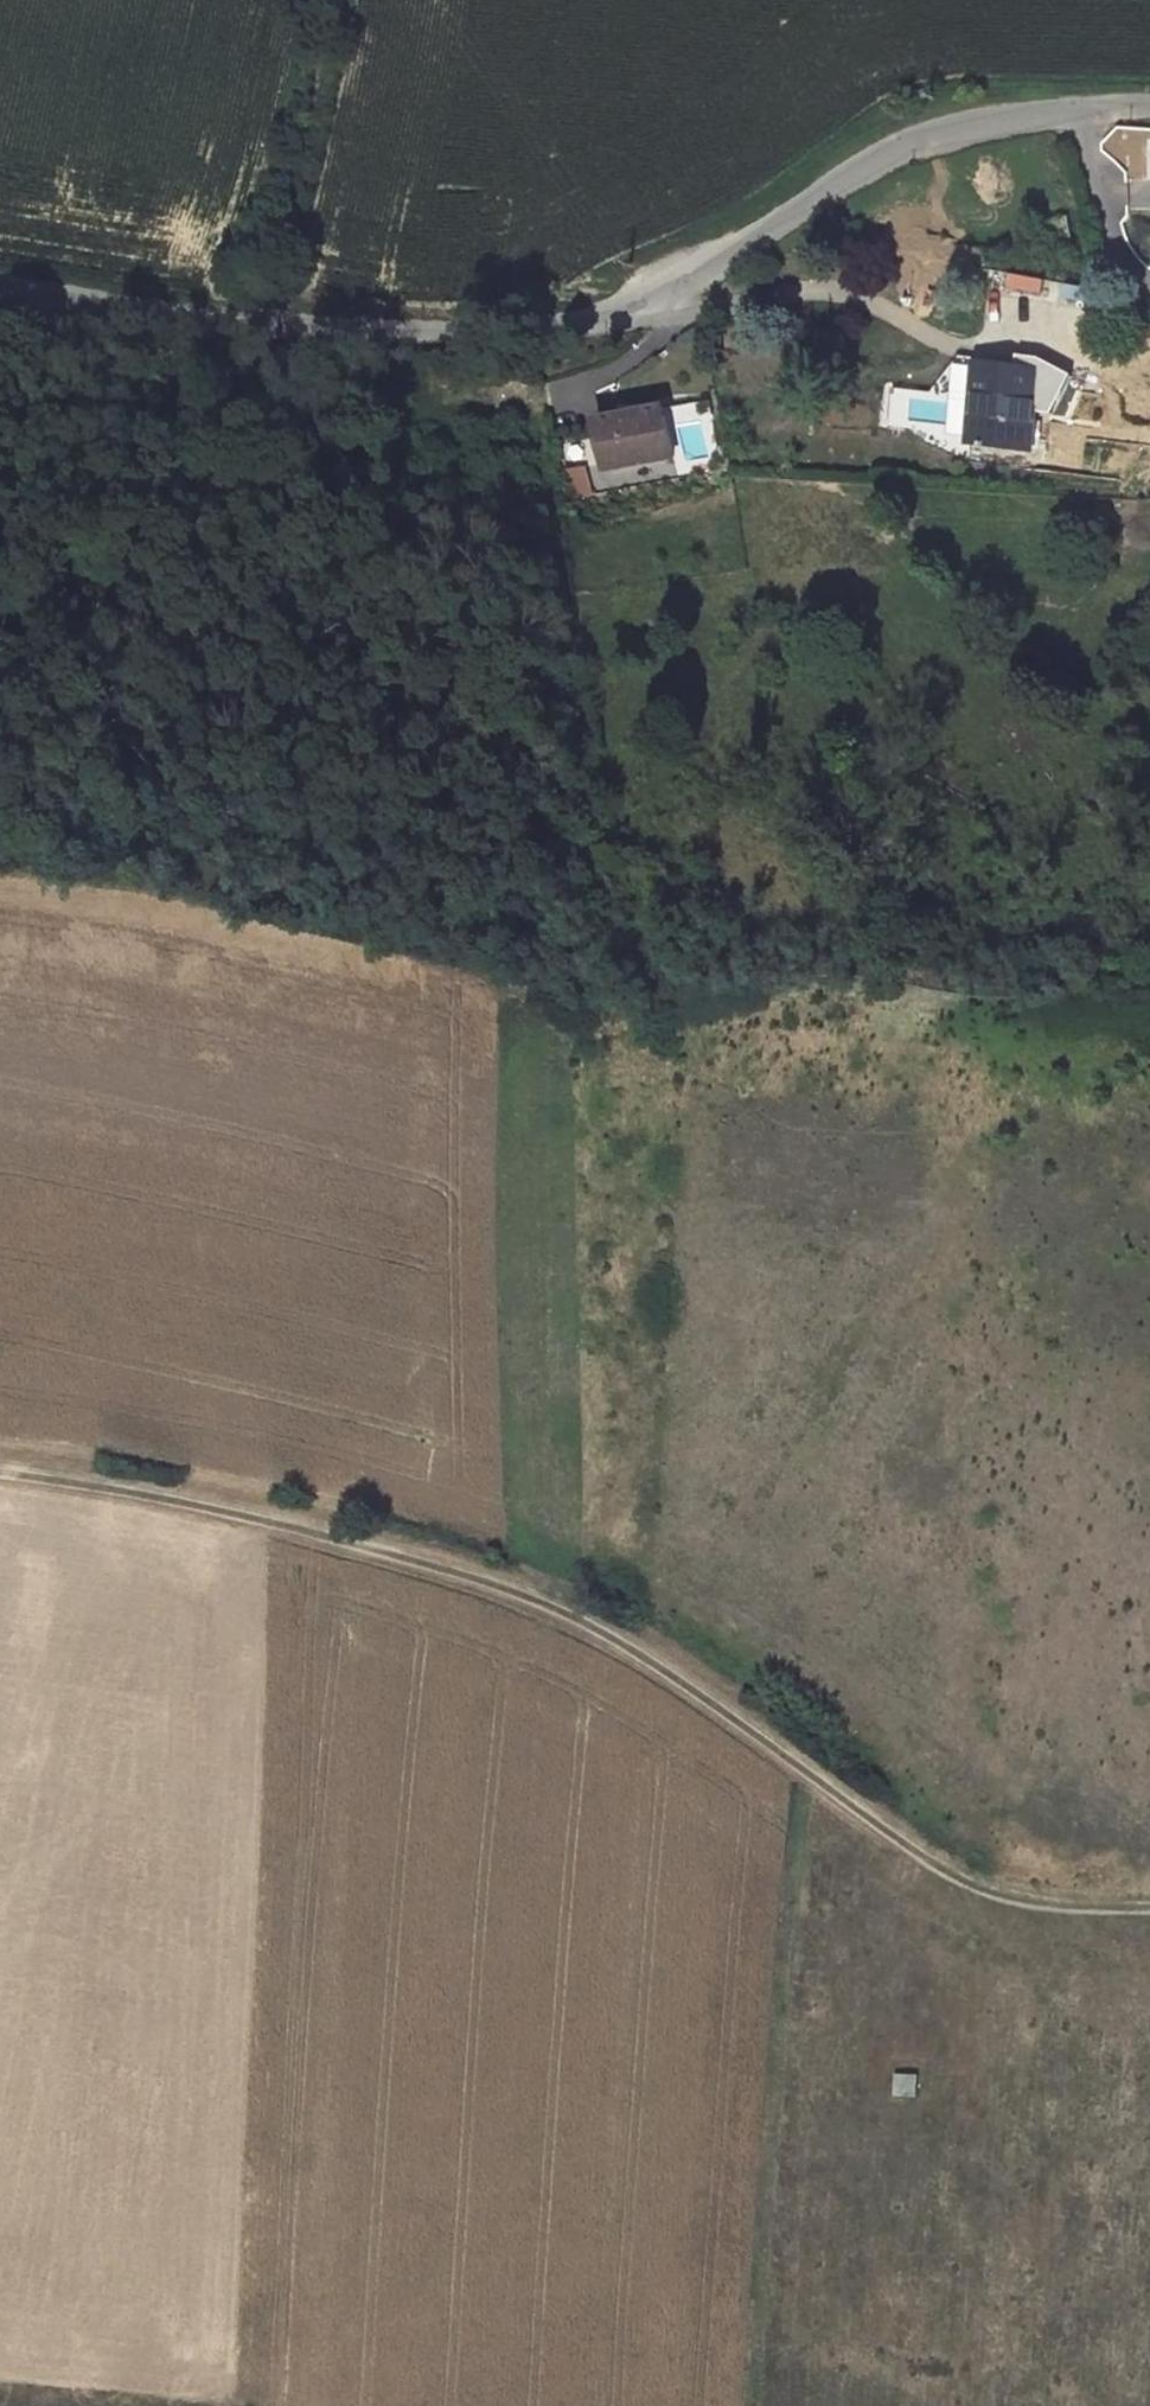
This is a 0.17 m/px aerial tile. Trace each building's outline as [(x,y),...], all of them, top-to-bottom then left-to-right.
[(1038,292),(1040,280),(1010,275),(1008,287),(1038,292)] [(1038,371),(977,364),(967,441),(1028,448),(1038,371)] [(663,408),(596,420),(605,469),(672,456),(663,408)] [(565,492),(589,486),(583,465),(560,471),(565,492)] [(916,2075),(893,2074),(893,2096),(916,2096),(916,2075)]
